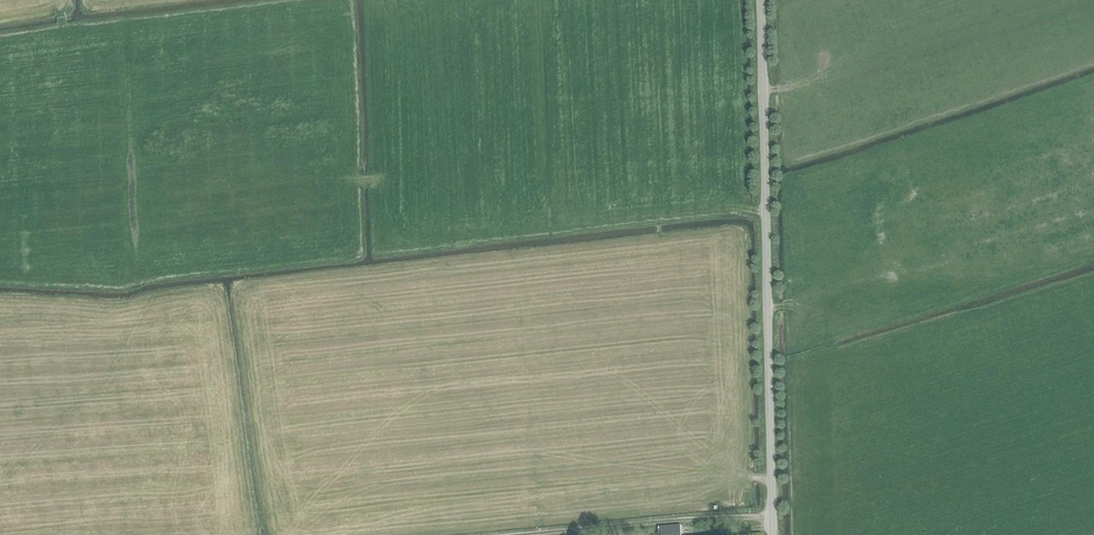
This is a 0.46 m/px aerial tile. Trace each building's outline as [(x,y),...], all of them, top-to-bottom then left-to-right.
[(680,525),(658,527),(659,534),(681,534),(680,525)]
